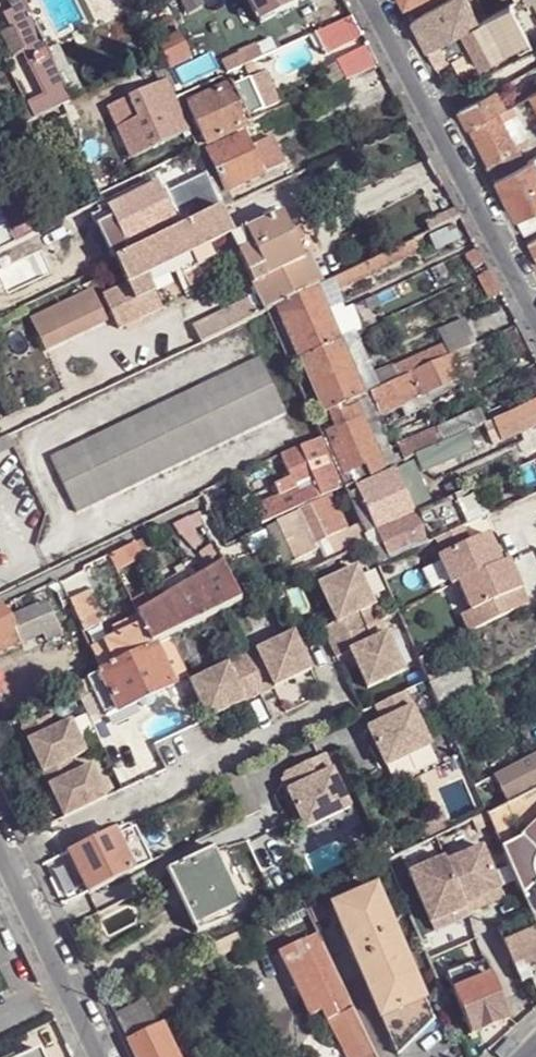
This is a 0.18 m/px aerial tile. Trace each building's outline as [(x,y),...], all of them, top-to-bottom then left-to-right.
[(15,16),(28,8),(24,0),(7,0),(15,16)] [(295,0),(245,0),(258,26),(298,5),(295,0)] [(425,48),(459,30),(477,20),(467,0),(446,0),(410,19),(425,48)] [(478,66),(527,39),(509,3),(485,16),(477,20),(459,30),(469,49),(478,66)] [(11,17),(36,71),(54,62),(28,8),(15,16),(11,17)] [(315,34),(327,57),(363,36),(352,17),(315,34)] [(171,18),(152,27),(169,69),(190,57),(171,18)] [(274,45),(267,29),(217,52),(229,75),(244,67),(252,63),(281,50),(278,43),(274,45)] [(435,67),(469,49),(459,30),(425,48),(435,67)] [(367,60),(374,58),(369,48),(362,52),(367,60)] [(346,82),(379,67),(374,58),(367,60),(362,52),(337,64),(346,82)] [(36,71),(45,88),(62,80),(54,62),(36,71)] [(461,82),(474,76),(471,70),(458,78),(461,82)] [(457,108),(490,90),(481,72),(474,76),(461,82),(446,90),(457,108)] [(45,88),(50,99),(67,90),(62,80),(45,88)] [(250,80),(235,88),(250,120),(264,113),(250,80)] [(177,99),(169,81),(134,96),(144,119),(121,129),(133,156),(190,131),(180,106),(177,99)] [(535,89),(535,81),(525,87),(528,94),(529,92),(535,89)] [(233,85),(188,106),(206,146),(252,125),(250,120),(235,88),(233,85)] [(497,109),(502,107),(492,89),(490,90),(457,108),(466,125),(497,109)] [(72,100),(67,90),(50,99),(35,106),(40,117),(72,100)] [(191,101),(188,94),(177,99),(180,106),(191,101)] [(144,119),(134,96),(112,106),(121,129),(144,119)] [(514,109),(522,105),(518,98),(510,102),(514,109)] [(24,100),(2,111),(11,131),(40,117),(35,106),(28,110),(24,100)] [(513,113),(515,112),(514,109),(510,102),(502,107),(497,109),(502,119),(513,113)] [(486,163),(517,146),(516,144),(503,121),(502,119),(497,109),(466,125),(486,163)] [(502,119),(512,125),(518,121),(513,113),(502,119)] [(503,121),(516,144),(521,142),(512,126),(512,125),(502,119),(503,121)] [(252,148),(246,135),(208,153),(215,168),(208,171),(224,210),(232,206),(226,193),(285,165),(273,138),(252,148)] [(494,178),(525,162),(517,146),(486,163),(494,178)] [(533,157),(525,162),(494,178),(514,216),(524,234),(535,228),(535,163),(533,157)] [(158,184),(108,208),(126,248),(177,223),(158,184)] [(93,215),(112,255),(126,248),(108,208),(93,215)] [(127,284),(127,286),(148,277),(172,265),(178,263),(211,246),(234,235),(232,231),(234,231),(228,217),(225,218),(222,210),(116,261),(127,284)] [(16,245),(5,222),(0,213),(0,253),(16,245)] [(34,236),(23,214),(19,216),(5,222),(16,245),(34,236)] [(246,232),(254,248),(242,254),(240,255),(254,283),(304,258),(283,216),(246,232)] [(438,229),(434,222),(427,225),(431,232),(438,229)] [(437,253),(461,242),(455,227),(431,239),(437,253)] [(528,241),(535,257),(535,237),(528,241)] [(334,280),(338,291),(415,254),(412,250),(410,243),(334,280)] [(211,246),(178,263),(184,276),(217,260),(211,246)] [(466,255),(490,300),(502,293),(477,249),(466,255)] [(304,258),(254,283),(267,312),(268,311),(278,307),(318,287),(321,286),(308,256),(304,258)] [(163,309),(148,277),(127,286),(127,284),(104,296),(119,329),(163,309)] [(370,392),(378,388),(374,375),(338,291),(334,280),(321,286),(318,287),(343,342),(365,395),(370,392)] [(45,351),(107,321),(91,287),(29,317),(45,351)] [(301,361),(343,342),(318,287),(278,307),(301,361)] [(248,300),(195,327),(202,343),(256,317),(248,300)] [(467,347),(474,344),(462,318),(437,329),(443,344),(441,345),(444,350),(449,348),(452,355),(467,347)] [(343,342),(301,361),(324,413),(329,411),(355,400),(365,395),(343,342)] [(400,379),(447,357),(444,350),(441,345),(395,367),(400,379)] [(452,355),(458,367),(469,363),(474,360),(467,347),(452,355)] [(447,357),(452,355),(449,348),(444,350),(447,357)] [(420,396),(463,378),(458,367),(452,355),(447,357),(400,379),(378,388),(370,392),(381,415),(405,404),(420,396)] [(51,457),(78,512),(288,411),(262,356),(51,457)] [(463,378),(420,396),(426,408),(479,384),(469,363),(458,367),(463,378)] [(400,379),(395,367),(374,375),(378,388),(400,379)] [(420,396),(405,404),(411,415),(426,408),(420,396)] [(355,400),(329,411),(337,429),(328,433),(346,474),(366,465),(370,475),(386,468),(363,418),(355,400)] [(513,411),(522,431),(535,425),(535,400),(513,411)] [(503,441),(522,431),(513,411),(493,420),(497,429),(503,441)] [(373,413),(363,418),(386,468),(396,464),(373,413)] [(488,432),(497,429),(493,420),(484,424),(488,432)] [(400,449),(405,460),(416,455),(444,442),(439,431),(400,449)] [(469,431),(446,441),(453,455),(475,446),(469,431)] [(15,446),(10,436),(0,440),(0,453),(15,446)] [(345,488),(323,438),(282,456),(292,477),(276,486),(280,495),(256,506),(264,524),(322,498),(345,488)] [(444,442),(416,455),(423,469),(453,455),(446,441),(444,442)] [(412,464),(397,470),(416,515),(432,508),(412,464)] [(397,470),(357,489),(376,532),(416,515),(397,470)] [(366,537),(376,532),(357,489),(347,493),(366,537)] [(370,545),(366,537),(347,493),(346,490),(275,523),(295,563),(296,565),(320,553),(318,548),(321,547),(332,541),(341,559),(370,545)] [(454,498),(416,515),(429,544),(437,540),(463,528),(466,526),(465,523),(454,498)] [(217,553),(197,515),(174,526),(204,561),(217,553)] [(416,515),(376,532),(389,562),(393,560),(429,544),(416,515)] [(295,563),(275,523),(264,528),(276,555),(286,567),(295,563)] [(471,544),(463,528),(437,540),(444,556),(440,557),(453,587),(460,584),(472,612),(462,616),(470,633),(529,604),(509,561),(503,564),(490,536),(471,544)] [(389,562),(376,532),(366,537),(370,545),(379,566),(389,562)] [(151,549),(146,539),(136,544),(141,555),(151,549)] [(332,541),(321,547),(329,564),(341,559),(332,541)] [(136,544),(109,557),(116,572),(143,559),(141,555),(136,544)] [(132,605),(139,618),(143,625),(154,648),(156,647),(174,638),(224,613),(243,605),(225,567),(193,586),(165,602),(158,590),(132,605)] [(332,644),(369,627),(382,620),(358,569),(321,587),(339,624),(326,630),(326,631),(332,644)] [(165,602),(193,586),(186,574),(158,590),(165,602)] [(86,591),(67,600),(82,632),(101,622),(86,591)] [(19,630),(25,642),(42,634),(46,641),(62,634),(45,598),(10,614),(18,629),(19,630)] [(18,629),(10,614),(6,605),(0,608),(0,637),(18,629)] [(143,625),(139,618),(114,630),(117,639),(143,625)] [(117,639),(92,652),(101,673),(154,648),(143,625),(117,639)] [(369,627),(332,644),(338,659),(352,653),(370,689),(407,673),(389,635),(376,641),(369,627)] [(25,642),(19,630),(18,629),(0,637),(0,654),(25,642)] [(297,633),(245,657),(262,695),(314,671),(297,633)] [(174,686),(156,647),(154,648),(101,673),(99,673),(118,712),(174,686)] [(435,653),(419,660),(441,710),(478,691),(466,669),(448,678),(435,653)] [(245,657),(194,681),(211,719),(262,695),(245,657)] [(99,673),(86,679),(104,719),(118,712),(99,673)] [(407,693),(378,707),(386,723),(371,730),(389,768),(433,746),(407,693)] [(22,729),(43,774),(71,760),(86,753),(71,722),(56,729),(50,716),(22,729)] [(502,804),(535,791),(535,756),(490,775),(502,804)] [(350,811),(325,757),(322,759),(322,760),(321,761),(320,761),(320,762),(319,762),(318,762),(317,761),(295,772),(303,787),(288,794),(306,832),(350,811)] [(71,760),(43,774),(65,819),(108,799),(93,766),(78,773),(71,760)] [(229,777),(245,817),(259,810),(243,771),(229,777)] [(475,787),(480,799),(489,794),(483,782),(475,787)] [(487,815),(473,821),(478,833),(492,826),(488,816),(487,815)] [(419,833),(424,845),(436,839),(452,831),(451,829),(447,820),(419,833)] [(521,839),(535,855),(535,824),(521,839)] [(113,832),(70,853),(88,894),(150,862),(136,829),(116,838),(113,832)] [(534,875),(535,866),(535,864),(535,855),(521,839),(501,849),(522,898),(534,887),(535,890),(535,879),(534,875)] [(182,901),(198,935),(245,912),(236,891),(245,887),(238,873),(227,848),(180,870),(192,896),(182,901)] [(482,848),(447,863),(468,913),(483,907),(479,899),(500,890),(482,848)] [(445,859),(409,875),(430,924),(450,915),(453,922),(468,915),(468,913),(447,863),(445,859)] [(180,870),(170,875),(182,901),(192,896),(180,870)] [(245,912),(258,906),(242,871),(238,873),(245,887),(236,891),(245,912)] [(388,1040),(436,1020),(379,887),(330,909),(388,1040)] [(500,890),(479,899),(483,907),(503,897),(500,890)] [(499,928),(517,973),(526,969),(535,991),(535,929),(531,918),(530,914),(499,928)] [(450,915),(430,924),(433,930),(453,922),(450,915)] [(336,1018),(353,1010),(316,936),(299,944),(336,1018)] [(330,1021),(336,1018),(299,944),(275,956),(306,1020),(320,1013),(325,1024),(330,1021)] [(485,961),(446,977),(471,1037),(509,1021),(492,977),(485,961)] [(117,1021),(127,1042),(153,1030),(143,1008),(117,1021)] [(355,1009),(353,1010),(336,1018),(330,1021),(347,1056),(367,1056),(376,1053),(355,1009)] [(388,1040),(395,1056),(396,1056),(436,1020),(388,1040)] [(162,1025),(153,1030),(127,1042),(134,1056),(177,1056),(162,1025)]
